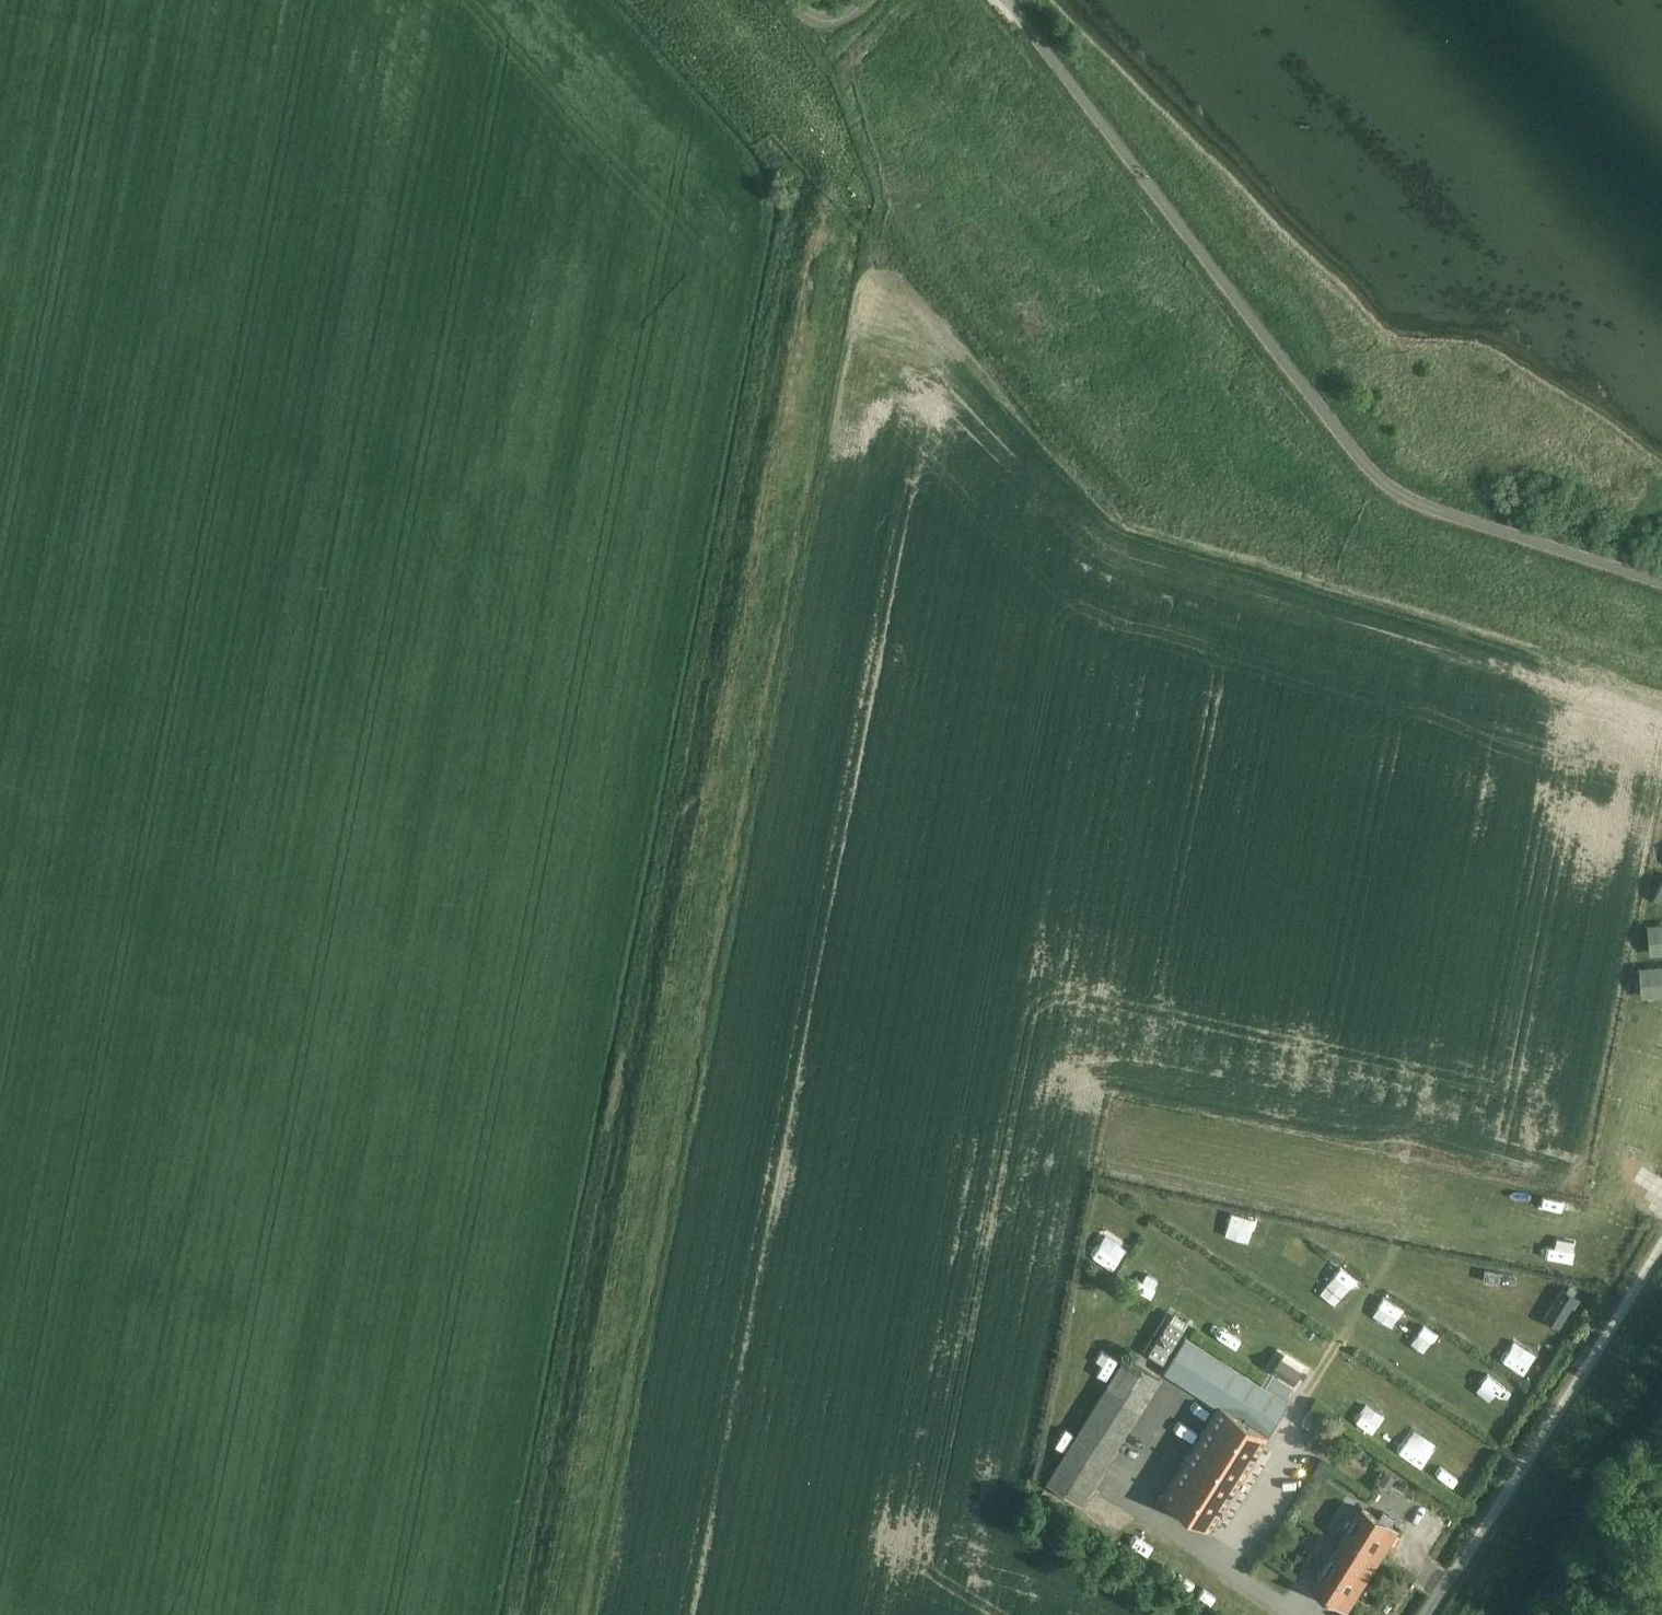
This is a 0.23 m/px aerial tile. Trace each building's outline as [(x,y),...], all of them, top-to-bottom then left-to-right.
[(1118,1213),(1111,1226),(1125,1233),(1131,1220),(1118,1213)] [(1103,1222),(1085,1247),(1105,1261),(1123,1235),(1103,1222)] [(1394,1307),(1397,1296),(1381,1291),(1378,1302),(1394,1307)] [(1169,1319),(1148,1354),(1162,1363),(1184,1329),(1169,1319)] [(1287,1401),(1184,1338),(1164,1371),(1217,1404),(1159,1498),(1208,1528),(1287,1401)] [(1081,1503),(1160,1379),(1124,1357),(1046,1481),(1081,1503)] [(1280,1357),(1271,1371),(1292,1385),(1301,1371),(1280,1357)] [(1492,1366),(1480,1383),(1502,1398),(1514,1381),(1492,1366)] [(1370,1423),(1378,1402),(1352,1392),(1345,1413),(1370,1423)] [(1310,1410),(1302,1423),(1321,1435),(1329,1422),(1310,1410)] [(1420,1456),(1429,1432),(1405,1424),(1397,1448),(1420,1456)] [(1376,1496),(1386,1484),(1372,1472),(1362,1484),(1376,1496)] [(1362,1506),(1335,1548),(1370,1571),(1397,1528),(1362,1506)] [(1335,1548),(1312,1585),(1347,1607),(1370,1571),(1335,1548)]
